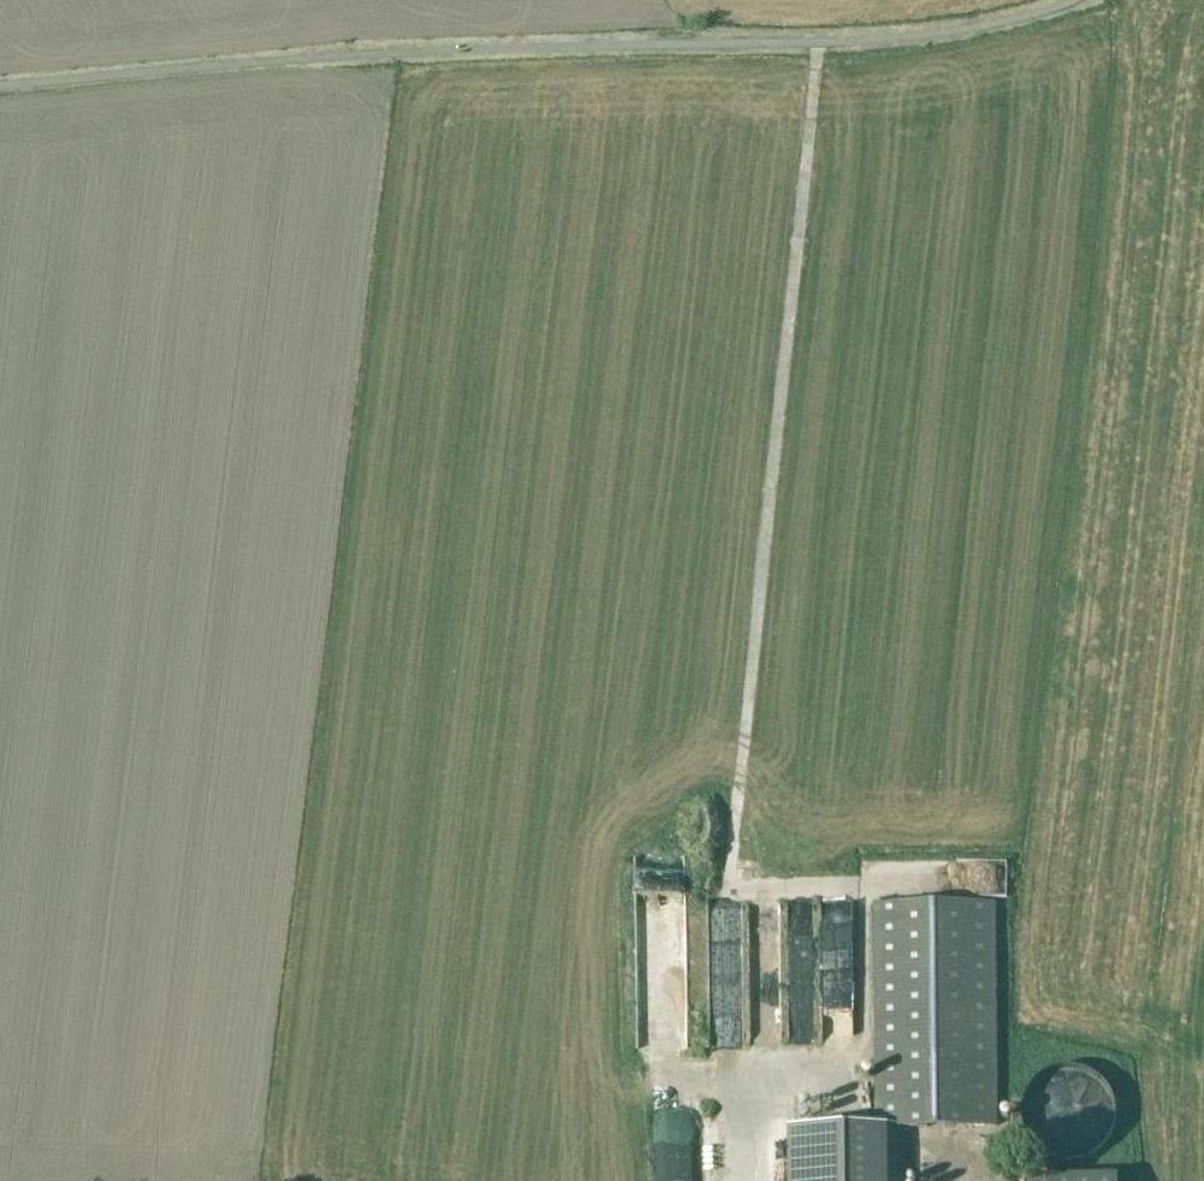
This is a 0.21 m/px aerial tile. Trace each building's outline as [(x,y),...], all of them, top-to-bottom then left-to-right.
[(874,903),(876,1126),(883,1126),(884,1146),(833,1146),(833,1180),(906,1180),(905,1146),(905,1126),(996,1125),(994,903),(874,903)] [(850,1048),(848,1013),(817,1014),(819,1049),(850,1048)] [(1023,1101),(1022,1110),(1022,1118),(1024,1126),(1027,1134),(1031,1141),(1037,1148),(1043,1153),(1051,1157),(1059,1159),(1067,1160),(1076,1160),(1084,1158),(1092,1154),(1099,1150),(1105,1144),(1110,1137),(1113,1129),(1115,1121),(1116,1113),(1115,1104),(1113,1096),(1109,1089),(1104,1082),(1098,1076),(1091,1071),(1083,1068),(1075,1067),(1066,1066),(1058,1068),(1050,1070),(1042,1074),(1036,1080),(1030,1086),(1026,1093),(1023,1101)]
